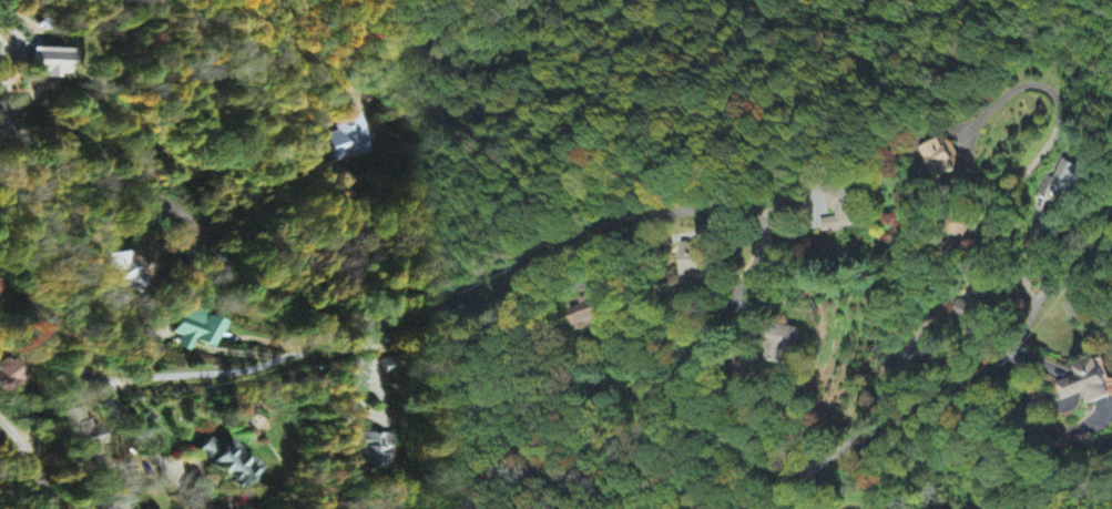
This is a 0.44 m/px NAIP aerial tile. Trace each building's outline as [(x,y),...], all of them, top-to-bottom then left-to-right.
[(67,50),(33,49),(32,78),(57,78),(57,76),(66,76),(67,50)] [(373,151),(362,116),(326,128),(338,163),(373,151)] [(945,169),(955,164),(944,139),(922,149),(935,180),(948,174),(945,169)] [(1091,173),(1059,158),(1039,198),(1057,207),(1061,198),(1076,205),(1091,173)] [(861,227),(855,192),(826,197),(830,217),(819,219),(821,234),(861,227)] [(682,279),(708,278),(707,246),(681,247),(682,279)] [(984,316),(989,293),(969,288),(966,302),(955,299),(950,318),(971,324),(974,313),(984,316)] [(227,323),(206,315),(202,327),(182,320),(181,322),(172,319),(168,330),(187,337),(183,347),(196,352),(200,342),(217,349),(227,323)] [(1111,400),(1102,360),(1075,367),(1078,380),(1062,384),(1066,402),(1085,397),(1088,406),(1111,400)] [(358,467),(389,468),(390,434),(359,434),(358,467)] [(243,490),(261,464),(229,442),(224,448),(210,438),(196,457),(243,490)]
